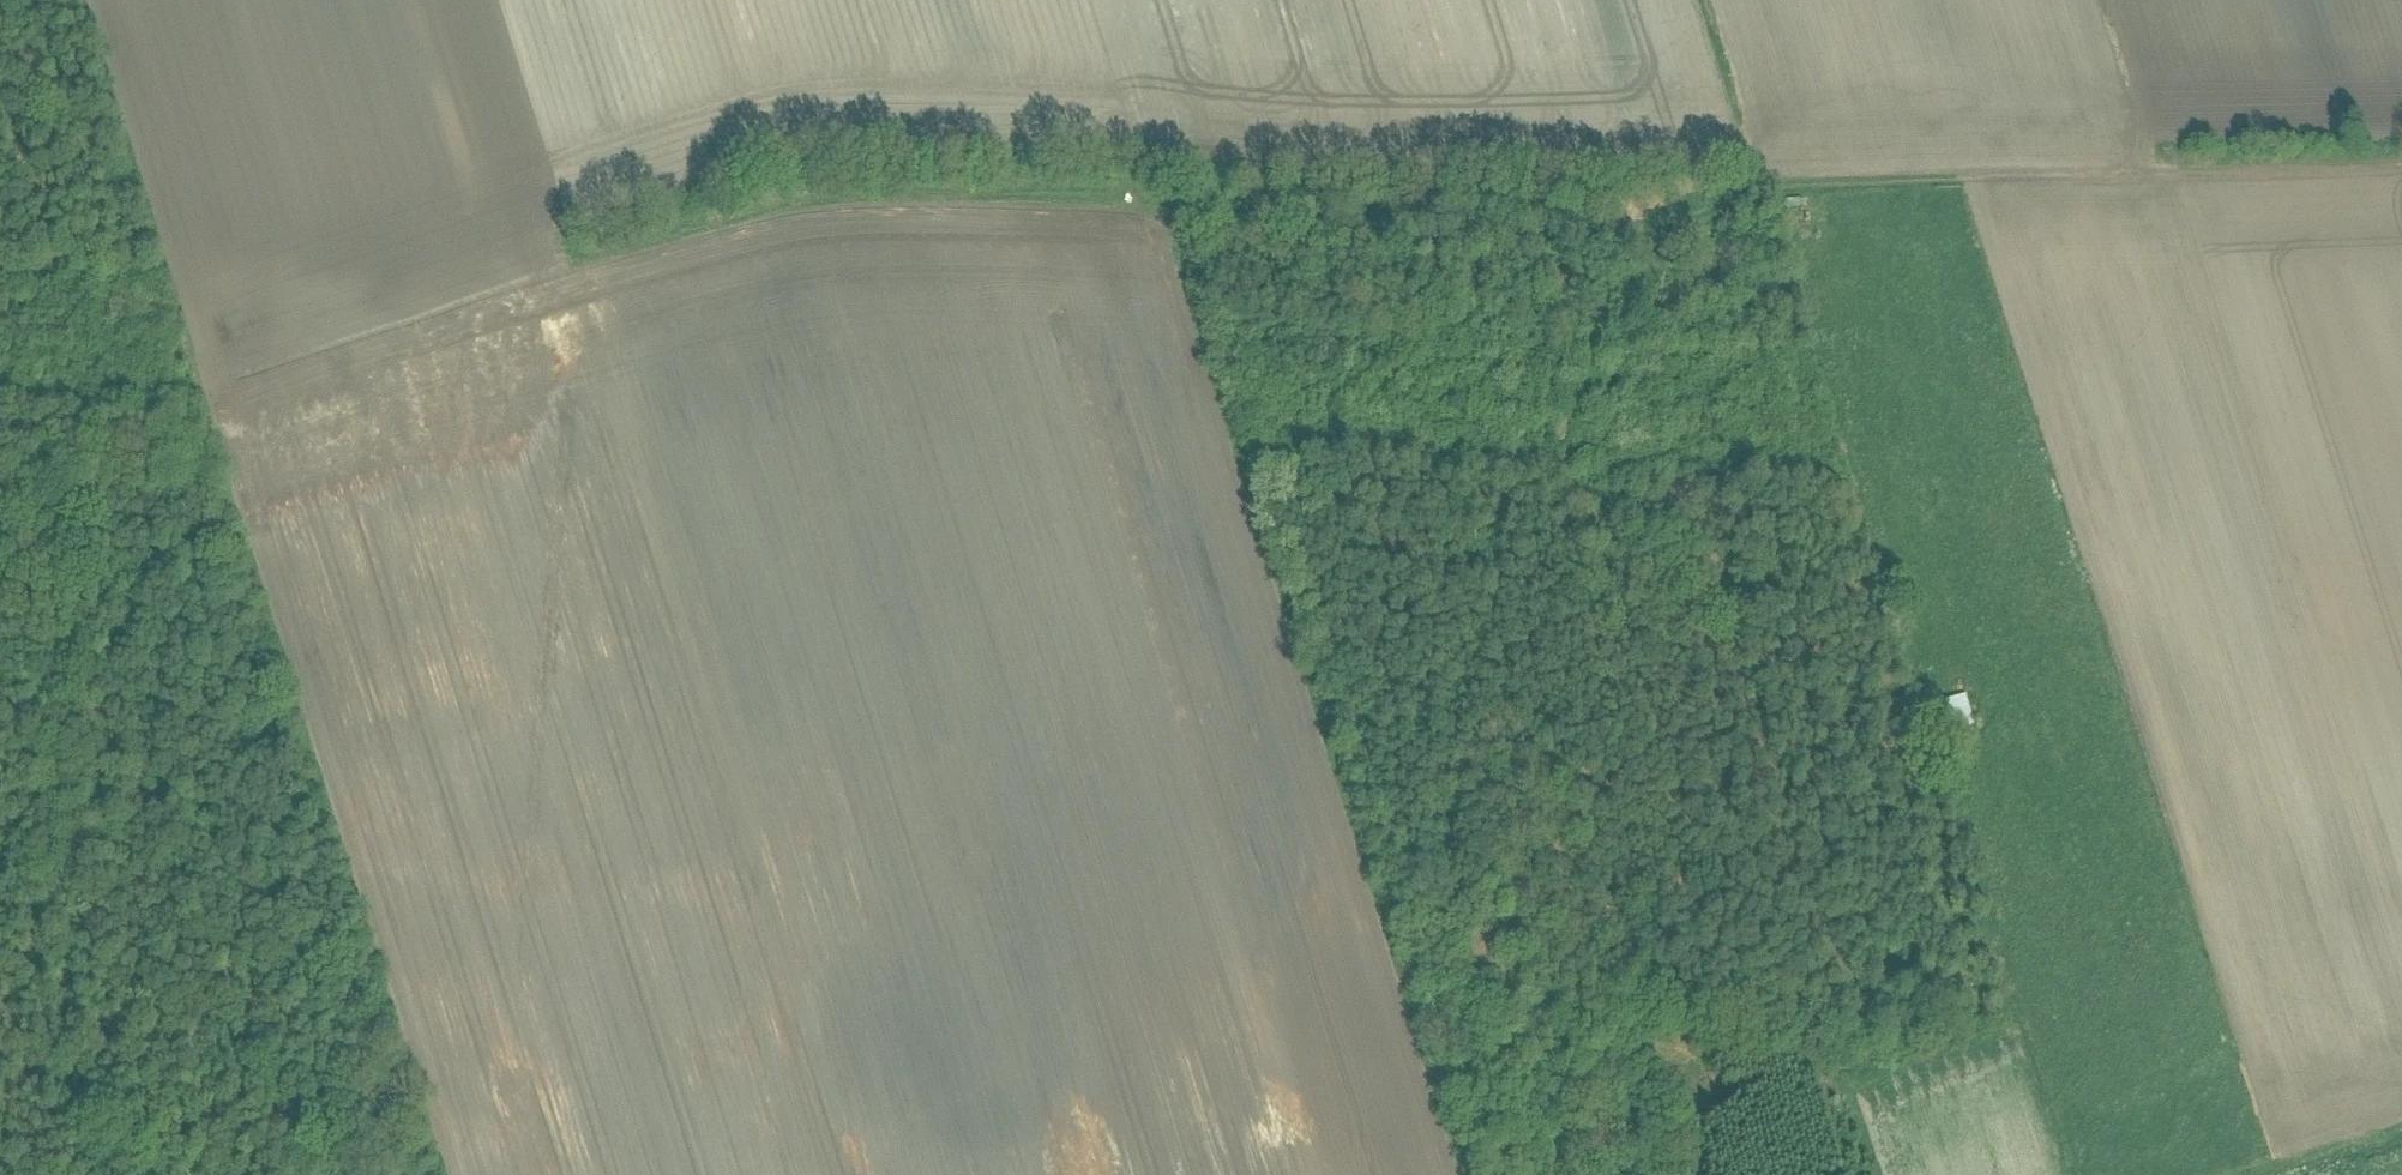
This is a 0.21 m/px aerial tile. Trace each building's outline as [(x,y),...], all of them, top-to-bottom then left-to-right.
[(1945,707),(1954,738),(1975,729),(1964,701),(1945,707)]
